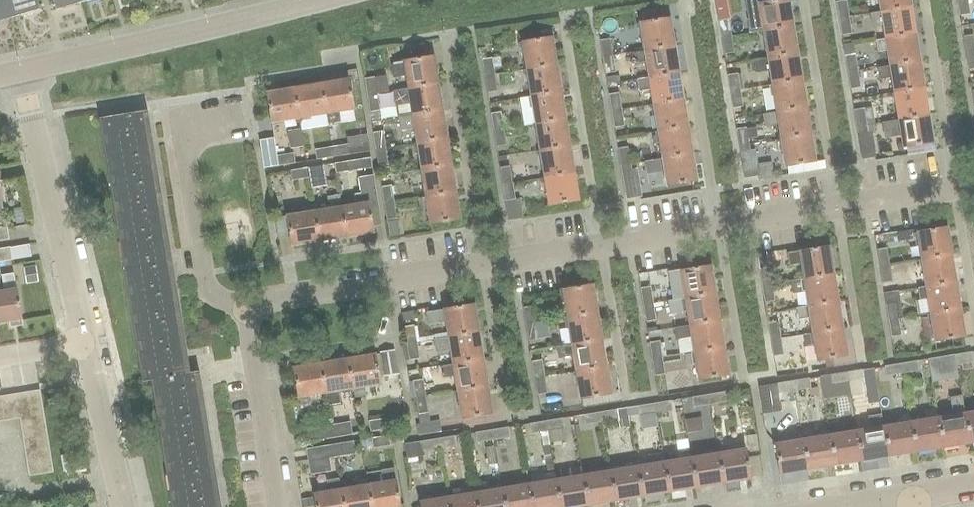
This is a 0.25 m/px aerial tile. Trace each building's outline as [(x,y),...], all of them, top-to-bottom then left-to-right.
[(10,0),(0,0),(0,21),(15,16),(10,0)] [(15,16),(40,9),(37,0),(10,0),(15,16)] [(81,0),(54,0),(57,10),(81,2),(81,0)] [(791,0),(775,0),(761,2),(760,0),(746,0),(749,19),(761,17),(763,30),(795,25),(791,0)] [(847,0),(844,0),(836,1),(839,18),(849,16),(847,0)] [(911,0),(879,0),(881,11),(912,6),(911,0)] [(969,0),(958,0),(961,15),(971,14),(969,0)] [(917,33),(912,6),(881,11),(885,38),(917,33)] [(852,16),(853,23),(863,22),(862,14),(852,16)] [(852,33),(849,16),(839,18),(842,35),(852,33)] [(676,45),(672,17),(640,22),(645,50),(676,45)] [(732,36),(729,19),(719,21),(722,37),(732,36)] [(799,52),(795,25),(763,30),(768,57),(799,52)] [(921,60),(917,33),(885,38),(885,39),(876,40),(878,51),(887,50),(890,65),(921,60)] [(558,64),(554,36),(522,41),(527,69),(558,64)] [(735,52),(732,36),(722,37),(724,54),(735,52)] [(967,52),(973,51),(973,36),(965,37),(967,52)] [(613,55),(610,39),(600,40),(603,57),(613,55)] [(681,72),(676,45),(645,50),(649,77),(681,72)] [(804,79),(799,52),(768,57),(768,58),(754,60),(756,73),(770,70),(772,84),(804,79)] [(858,70),(856,54),(846,55),(849,72),(858,70)] [(440,83),(435,55),(404,61),(404,62),(391,64),(393,77),(406,75),(408,88),(440,83)] [(616,72),(613,55),(603,57),(606,74),(616,72)] [(495,74),(492,58),(482,59),(485,76),(495,74)] [(926,87),(921,60),(890,65),(879,67),(881,79),(892,77),(894,92),(926,87)] [(563,91),(558,64),(527,69),(515,71),(516,83),(529,81),(531,96),(563,91)] [(861,87),(858,70),(849,72),(851,89),(861,87)] [(685,99),(681,72),(649,77),(637,79),(639,91),(651,89),(654,104),(685,99)] [(741,90),(738,73),(728,75),(731,91),(741,90)] [(498,91),(495,74),(485,76),(488,92),(498,91)] [(354,109),(349,77),(321,82),(327,113),(326,113),(328,124),(341,121),(339,111),(354,109)] [(378,93),(375,77),(365,78),(368,95),(378,93)] [(808,106),(804,79),(772,84),(777,112),(808,106)] [(327,113),(321,82),(294,86),(300,118),(326,113),(327,113)] [(444,110),(440,83),(408,88),(409,90),(398,91),(400,102),(410,100),(413,115),(444,110)] [(300,118),(294,86),(267,91),(272,122),(300,118)] [(930,114),(926,87),(894,92),(899,119),(930,114)] [(743,106),(741,90),(731,91),(733,108),(743,106)] [(567,118),(563,91),(531,96),(536,123),(567,118)] [(622,109),(619,92),(609,94),(612,111),(622,109)] [(380,109),(378,93),(368,95),(370,111),(380,109)] [(690,126),(685,99),(654,104),(658,131),(690,126)] [(812,133),(808,106),(777,112),(763,114),(765,126),(779,124),(781,139),(812,133)] [(867,124),(865,108),(855,110),(857,126),(867,124)] [(625,125),(622,109),(612,111),(615,127),(625,125)] [(183,327),(148,110),(99,118),(142,382),(151,380),(172,506),(222,506),(200,371),(191,372),(183,327)] [(449,137),(444,110),(413,115),(413,116),(398,118),(400,131),(415,128),(417,142),(449,137)] [(504,128),(501,111),(491,113),(494,130),(504,128)] [(935,142),(930,114),(899,119),(903,147),(935,142)] [(572,145),(567,118),(536,123),(540,150),(572,145)] [(877,157),(873,131),(868,132),(867,124),(857,126),(863,159),(877,157)] [(694,153),(690,126),(658,131),(663,158),(694,153)] [(749,144),(746,127),(737,129),(739,145),(749,144)] [(507,145),(504,128),(494,130),(497,146),(507,145)] [(303,146),(301,130),(289,132),(291,147),(303,146)] [(386,147),(384,131),(374,132),(376,149),(386,147)] [(370,151),(367,133),(347,137),(348,144),(332,147),(333,157),(370,151)] [(817,161),(812,133),(781,139),(786,166),(817,161)] [(453,164),(449,137),(417,142),(422,169),(453,164)] [(295,163),(294,152),(278,155),(276,142),(262,144),(266,167),(295,163)] [(760,176),(756,149),(750,150),(749,144),(739,145),(745,178),(760,176)] [(576,172),(572,145),(540,150),(545,177),(576,172)] [(333,157),(332,147),(315,149),(317,159),(333,157)] [(389,163),(386,147),(376,149),(378,165),(389,163)] [(631,163),(628,147),(618,148),(621,165),(631,163)] [(667,186),(699,181),(694,153),(663,158),(645,161),(648,174),(665,171),(667,186)] [(362,169),(361,159),(346,162),(347,171),(362,169)] [(632,170),(631,163),(621,165),(626,197),(640,195),(636,170),(632,170)] [(457,191),(453,164),(422,169),(411,171),(413,183),(423,181),(426,196),(457,191)] [(326,175),(324,165),(308,168),(309,178),(326,175)] [(513,182),(510,166),(500,167),(503,184),(513,182)] [(309,178),(308,168),(291,170),(291,174),(293,180),(309,178)] [(581,200),(576,172),(545,177),(549,205),(581,200)] [(515,198),(513,182),(503,184),(505,200),(515,198)] [(394,201),(392,185),(382,187),(385,203),(394,201)] [(374,233),(369,202),(367,191),(354,194),(356,204),(342,206),(341,206),(347,238),(374,233)] [(462,219),(457,191),(426,196),(431,224),(462,219)] [(341,206),(342,206),(340,194),(327,196),(329,208),(315,211),(314,211),(320,242),(347,238),(341,206)] [(397,218),(394,201),(385,203),(387,220),(397,218)] [(314,211),(315,211),(314,203),(302,205),(303,213),(287,215),(292,247),(320,242),(314,211)] [(389,221),(391,237),(400,236),(397,220),(389,221)] [(0,227),(0,241),(9,239),(7,226),(0,227)] [(948,226),(917,231),(922,259),(953,254),(948,226)] [(835,273),(831,246),(788,252),(790,266),(802,264),(804,278),(835,273)] [(0,249),(0,262),(13,260),(11,247),(0,249)] [(890,264),(888,248),(878,249),(880,266),(890,264)] [(767,252),(758,253),(760,269),(770,267),(767,252)] [(957,281),(953,254),(922,259),(926,286),(957,281)] [(893,281),(890,264),(880,266),(883,283),(893,281)] [(712,265),(711,265),(668,272),(671,288),(684,286),(685,298),(717,293),(712,265)] [(772,284),(770,267),(760,269),(763,285),(772,284)] [(26,269),(27,283),(39,281),(37,268),(26,269)] [(17,289),(14,273),(2,275),(5,291),(0,291),(0,323),(10,322),(11,327),(23,325),(17,289)] [(840,300),(835,273),(804,278),(808,305),(840,300)] [(962,308),(957,281),(926,286),(918,287),(920,300),(928,298),(930,313),(962,308)] [(599,312),(595,284),(563,289),(568,317),(599,312)] [(775,300),(772,284),(763,285),(766,302),(775,300)] [(653,303),(651,286),(641,288),(644,305),(653,303)] [(904,318),(899,290),(885,293),(889,320),(904,318)] [(721,320),(717,293),(685,298),(690,325),(721,320)] [(844,327),(840,300),(808,305),(813,333),(844,327)] [(656,320),(653,303),(644,305),(647,321),(656,320)] [(480,331),(476,304),(444,309),(427,312),(428,324),(449,322),(451,336),(480,331)] [(536,322),(534,309),(534,305),(523,307),(526,324),(536,322)] [(966,336),(962,308),(930,313),(931,317),(922,319),(925,339),(934,337),(935,341),(966,336)] [(416,319),(414,310),(402,312),(404,321),(416,319)] [(604,339),(599,312),(568,317),(572,344),(604,339)] [(902,335),(899,319),(904,318),(889,320),(892,337),(902,335)] [(725,347),(721,320),(690,325),(674,328),(676,339),(692,337),(694,352),(725,347)] [(781,338),(779,321),(769,323),(771,339),(781,338)] [(539,340),(536,322),(526,324),(528,341),(539,340)] [(417,342),(415,325),(404,327),(407,344),(417,342)] [(845,327),(814,333),(818,359),(849,355),(845,327)] [(661,336),(660,330),(648,332),(649,338),(661,336)] [(485,358),(480,331),(451,336),(451,337),(434,339),(436,353),(453,350),(455,363),(485,358)] [(784,354),(781,338),(771,339),(774,356),(784,354)] [(608,366),(604,339),(572,344),(557,347),(559,359),(574,356),(577,371),(608,366)] [(663,357),(660,341),(650,342),(653,359),(663,357)] [(420,358),(417,342),(407,344),(410,360),(420,358)] [(730,374),(725,347),(694,352),(694,353),(685,354),(687,366),(696,364),(699,380),(730,374)] [(399,374),(395,350),(380,352),(384,376),(399,374)] [(973,362),(972,351),(956,354),(957,364),(973,362)] [(380,384),(375,352),(348,357),(353,388),(354,388),(355,397),(367,395),(365,386),(380,384)] [(957,364),(956,354),(938,357),(940,367),(957,364)] [(353,388),(348,357),(321,361),(326,393),(328,392),(329,402),(340,400),(339,390),(353,388)] [(666,374),(663,357),(653,359),(655,376),(666,374)] [(489,386),(485,358),(455,363),(455,364),(443,366),(445,378),(456,376),(459,391),(489,386)] [(545,377),(542,359),(532,361),(535,378),(545,377)] [(919,371),(918,360),(902,363),(903,373),(919,371)] [(326,393),(321,361),(293,366),(298,397),(300,397),(301,405),(312,404),(311,395),(326,393)] [(903,373),(902,363),(885,365),(886,376),(903,373)] [(612,394),(608,366),(577,371),(581,399),(612,394)] [(860,380),(866,379),(864,369),(848,372),(849,382),(850,382),(851,389),(861,388),(860,380)] [(849,382),(848,372),(830,375),(832,385),(849,382)] [(548,393),(545,377),(535,378),(537,394),(548,393)] [(812,388),(810,378),(793,381),(795,391),(812,388)] [(426,396),(424,379),(413,381),(416,398),(426,396)] [(795,391),(793,381),(776,384),(777,385),(778,394),(795,391)] [(781,413),(778,394),(777,385),(776,384),(760,386),(765,415),(781,413)] [(494,413),(489,386),(459,391),(462,418),(494,413)] [(804,389),(797,391),(798,400),(806,399),(804,389)] [(40,390),(28,392),(32,416),(44,414),(40,390)] [(724,391),(709,394),(711,403),(726,400),(724,391)] [(749,400),(748,391),(740,392),(741,402),(749,400)] [(32,416),(28,392),(17,394),(20,418),(32,416)] [(20,418),(17,394),(5,396),(9,420),(20,418)] [(710,404),(709,394),(692,397),(694,407),(710,404)] [(970,443),(965,413),(962,395),(951,397),(954,414),(938,417),(943,447),(970,443)] [(5,396),(0,396),(0,421),(9,420),(5,396)] [(429,415),(426,396),(416,398),(419,416),(429,415)] [(673,411),(671,400),(655,403),(656,414),(673,411)] [(656,414),(655,403),(637,406),(639,416),(656,414)] [(303,417),(314,415),(312,404),(301,405),(303,417)] [(630,417),(628,407),(601,412),(602,422),(630,417)] [(938,417),(937,407),(925,409),(926,419),(911,421),(916,452),(943,447),(938,417)] [(965,413),(970,443),(973,442),(973,411),(965,413)] [(602,422),(601,412),(583,415),(585,424),(602,422)] [(46,425),(44,414),(32,416),(20,418),(22,429),(46,425)] [(391,416),(392,426),(393,430),(408,428),(406,414),(405,414),(391,416)] [(687,433),(703,430),(701,417),(685,420),(687,433)] [(388,429),(388,426),(386,418),(369,421),(371,432),(372,437),(389,435),(388,429)] [(565,428),(563,418),(547,421),(548,431),(565,428)] [(548,431),(547,421),(529,423),(531,433),(541,432),(548,431)] [(857,430),(856,421),(843,423),(845,432),(830,434),(835,465),(862,460),(857,430)] [(916,452),(911,421),(884,426),(889,456),(916,452)] [(352,434),(350,422),(337,424),(339,436),(352,434)] [(339,436),(337,424),(303,429),(305,442),(339,436)] [(48,437),(46,425),(22,429),(24,441),(48,437)] [(889,456),(884,426),(857,430),(862,460),(889,456)] [(507,447),(506,438),(511,437),(509,427),(492,429),(496,449),(507,447)] [(496,449),(492,429),(475,432),(477,442),(493,440),(494,444),(495,449),(496,449)] [(835,465),(830,434),(803,439),(807,469),(835,465)] [(391,445),(389,435),(372,437),(374,448),(391,445)] [(457,446),(455,436),(438,438),(440,448),(457,446)] [(50,448),(48,437),(24,441),(26,452),(50,448)] [(440,448),(438,438),(416,442),(418,452),(440,448)] [(807,469),(803,439),(775,443),(780,474),(807,469)] [(356,453),(354,441),(341,443),(343,456),(356,453)] [(419,461),(418,452),(416,442),(404,444),(407,463),(419,461)] [(332,471),(329,458),(343,456),(341,443),(306,448),(310,474),(332,471)] [(494,444),(484,446),(487,464),(497,462),(495,449),(494,444)] [(555,471),(550,445),(541,446),(545,473),(555,471)] [(52,460),(50,448),(26,452),(28,464),(52,460)] [(751,478),(746,448),(718,453),(723,483),(751,478)] [(664,461),(665,461),(663,453),(650,455),(652,463),(637,466),(642,496),(669,492),(664,461)] [(723,483),(718,453),(691,457),(696,487),(723,483)] [(696,487),(691,457),(665,461),(664,461),(669,492),(696,487)] [(54,472),(52,460),(28,464),(30,476),(54,472)] [(583,475),(582,466),(570,467),(572,476),(556,479),(560,506),(575,506),(588,505),(583,475)] [(642,496),(637,466),(610,470),(615,500),(642,496)] [(610,470),(583,475),(588,505),(615,500),(610,470)] [(368,484),(366,484),(365,477),(355,479),(356,486),(341,488),(344,506),(372,506),(368,484)] [(341,488),(340,478),(326,480),(328,491),(314,493),(314,497),(316,506),(344,506),(341,488)] [(396,479),(368,484),(372,506),(400,506),(396,479)] [(556,479),(529,483),(533,506),(560,506),(556,479)] [(529,483),(502,488),(505,506),(533,506),(529,483)] [(502,488),(475,492),(477,506),(505,506),(502,488)] [(448,497),(447,489),(436,491),(437,498),(420,501),(421,506),(449,506),(448,497)] [(448,497),(449,506),(477,506),(475,492),(448,497)] [(314,497),(302,499),(303,506),(308,506),(316,506),(314,497)]
